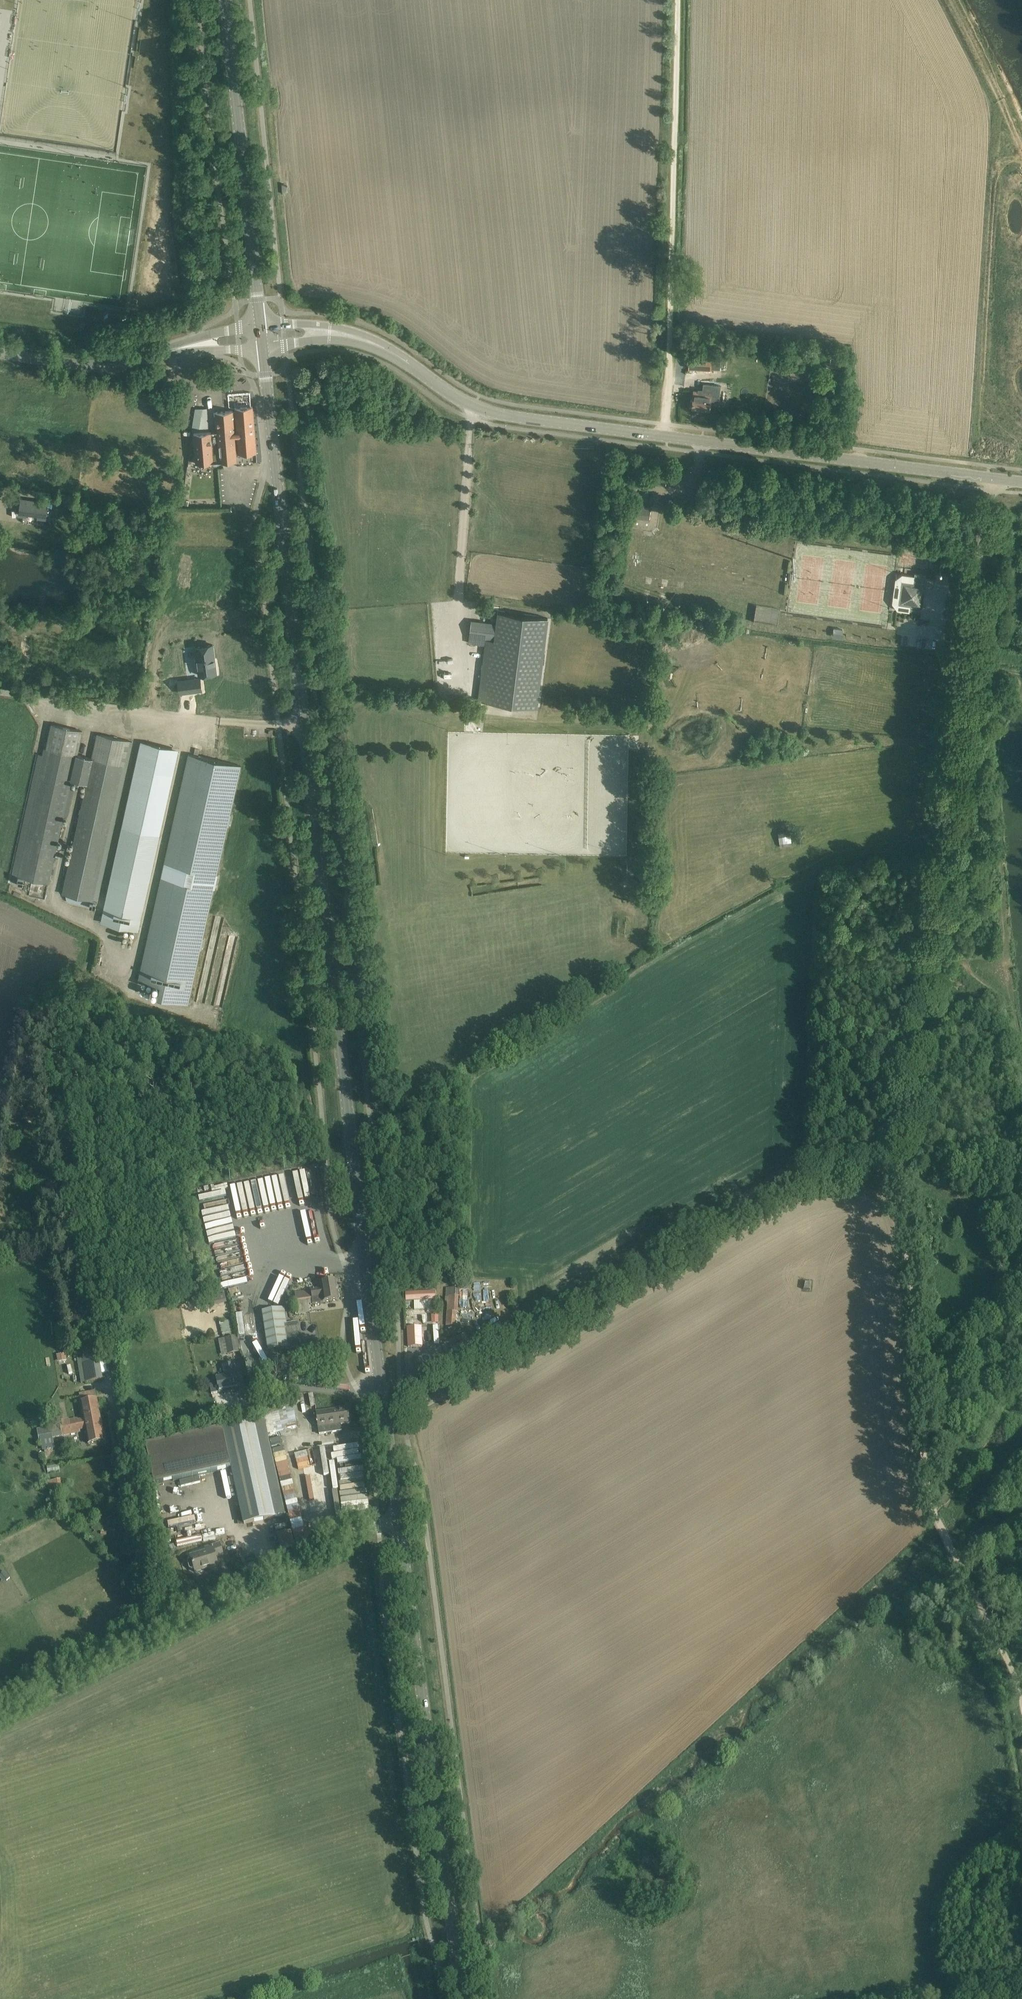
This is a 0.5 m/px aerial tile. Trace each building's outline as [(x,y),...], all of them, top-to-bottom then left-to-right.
[(806,349),(805,358),(825,361),(826,352),(806,349)] [(689,356),(688,368),(711,370),(711,368),(720,369),(721,358),(712,358),(689,356)] [(694,390),(692,408),(710,410),(710,404),(718,405),(721,385),(714,384),(703,383),(702,389),(698,389),(698,391),(694,390)] [(216,412),(217,433),(211,434),(210,431),(193,433),(196,463),(236,460),(236,453),(239,453),(256,452),(252,406),(235,407),(236,412),(233,412),(232,410),(216,412)] [(207,427),(208,408),(194,407),(193,426),(207,427)] [(159,416),(172,418),(173,411),(160,409),(159,416)] [(21,499),(19,514),(26,515),(27,513),(38,514),(38,517),(46,518),(48,502),(21,499)] [(634,505),(633,517),(649,519),(651,507),(634,505)] [(926,574),(916,573),(914,572),(913,584),(903,582),(900,602),(920,605),(923,586),(925,586),(925,580),(926,574)] [(777,624),(778,608),(757,606),(756,622),(777,624)] [(548,618),(498,612),(494,639),(486,638),(479,701),(537,708),(548,618)] [(494,639),(496,624),(471,621),(469,636),(486,638),(494,639)] [(197,658),(195,658),(196,668),(198,667),(199,675),(217,673),(215,662),(214,663),(214,659),(215,659),(213,644),(195,646),(197,658)] [(840,654),(841,648),(819,645),(818,650),(840,654)] [(200,678),(178,681),(179,693),(202,690),(200,678)] [(38,754),(10,880),(23,883),(24,878),(50,883),(65,816),(67,817),(73,787),(70,787),(72,780),(76,757),(82,731),(52,724),(49,734),(48,741),(46,740),(42,755),(38,754)] [(71,852),(62,893),(68,894),(67,900),(96,906),(132,742),(125,740),(97,734),(92,760),(86,783),(72,846),(71,852)] [(141,741),(101,922),(139,930),(179,750),(141,741)] [(188,754),(137,978),(159,983),(157,996),(188,1003),(241,765),(188,754)] [(76,757),(72,780),(86,783),(92,760),(76,757)] [(527,820),(535,820),(534,803),(526,803),(527,820)] [(931,815),(929,816),(934,825),(936,824),(939,819),(937,815),(931,815)] [(792,845),(790,830),(779,831),(780,847),(792,845)] [(56,1182),(46,1184),(48,1199),(59,1197),(56,1182)] [(278,1281),(281,1288),(309,1274),(306,1267),(278,1281)] [(276,1274),(279,1280),(292,1274),(290,1268),(276,1274)] [(336,1281),(326,1282),(316,1284),(317,1289),(295,1292),(296,1301),(312,1299),(313,1304),(339,1300),(336,1281)] [(457,1312),(458,1297),(459,1288),(446,1288),(445,1302),(447,1302),(446,1326),(455,1326),(456,1312),(457,1312)] [(435,1292),(405,1293),(406,1301),(417,1301),(426,1300),(436,1300),(435,1292)] [(225,1315),(221,1296),(213,1298),(216,1308),(214,1309),(216,1317),(225,1315)] [(284,1308),(274,1310),(263,1312),(267,1342),(269,1352),(287,1349),(287,1348),(300,1346),(296,1323),(286,1324),(284,1308)] [(224,1337),(234,1333),(230,1319),(219,1322),(224,1337)] [(422,1346),(421,1327),(407,1328),(408,1346),(422,1346)] [(469,1343),(464,1335),(464,1334),(457,1338),(461,1345),(451,1350),(457,1361),(471,1353),(466,1345),(469,1343)] [(240,1353),(237,1337),(225,1339),(228,1355),(240,1353)] [(80,1359),(78,1359),(81,1383),(84,1382),(102,1380),(98,1356),(80,1359)] [(238,1389),(233,1365),(223,1367),(225,1376),(217,1378),(218,1384),(210,1386),(211,1394),(219,1392),(220,1393),(238,1389)] [(104,1441),(96,1400),(95,1393),(79,1396),(84,1419),(78,1420),(78,1419),(60,1422),(61,1425),(38,1429),(40,1439),(80,1432),(80,1430),(86,1429),(88,1444),(104,1441)] [(347,1407),(347,1408),(316,1412),(319,1434),(341,1431),(340,1425),(349,1423),(347,1407)] [(231,1486),(236,1485),(244,1524),(285,1515),(264,1420),(145,1446),(154,1485),(232,1468),(234,1477),(229,1478),(231,1486)] [(280,1436),(270,1440),(275,1454),(285,1451),(280,1436)] [(294,1546),(290,1531),(278,1534),(281,1549),(294,1546)] [(190,1557),(191,1560),(189,1561),(188,1563),(190,1569),(192,1570),(194,1569),(195,1572),(218,1565),(215,1558),(223,1555),(220,1544),(205,1548),(206,1552),(190,1557)]
